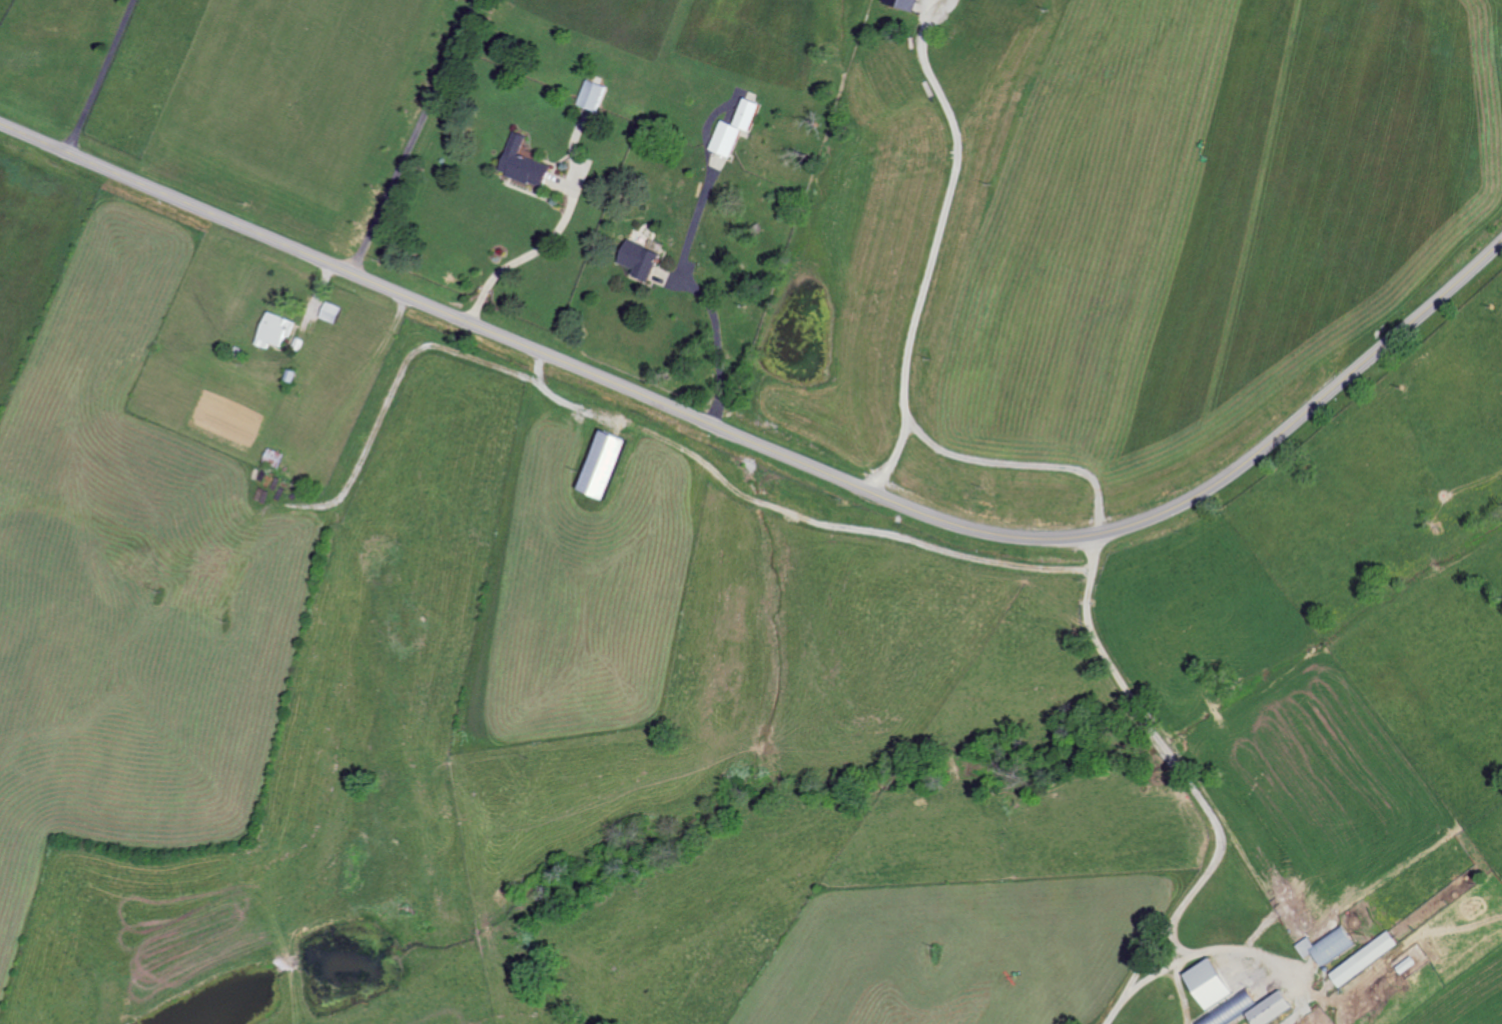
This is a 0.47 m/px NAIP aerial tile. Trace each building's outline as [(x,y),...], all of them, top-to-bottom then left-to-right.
[(918,0),(884,0),(883,3),(914,12),(918,0)] [(577,105),(596,112),(606,87),(586,80),(577,105)] [(741,129),(751,132),(761,103),(745,98),(735,126),(720,120),(710,150),(731,157),(741,129)] [(551,167),(519,154),(526,136),(514,131),(498,172),(543,189),(551,167)] [(618,262),(635,269),(632,275),(651,282),(662,254),(628,239),(618,262)] [(343,307),(327,301),(321,318),(337,324),(343,307)] [(270,311),(257,344),(268,348),(271,343),(283,348),(294,322),(270,311)] [(577,492),(604,501),(626,440),(599,430),(577,492)] [(1314,944),(1309,936),(1296,944),(1304,957),(1314,951),(1322,965),(1355,944),(1344,926),(1314,944)] [(1400,944),(1391,930),(1331,973),(1340,986),(1400,944)] [(1207,1010),(1234,994),(1212,956),(1185,972),(1207,1010)] [(1255,1023),(1264,1023),(1294,1008),(1284,990),(1247,1010),(1255,1023)] [(1257,1002),(1251,994),(1206,1023),(1224,1023),(1257,1002)]
